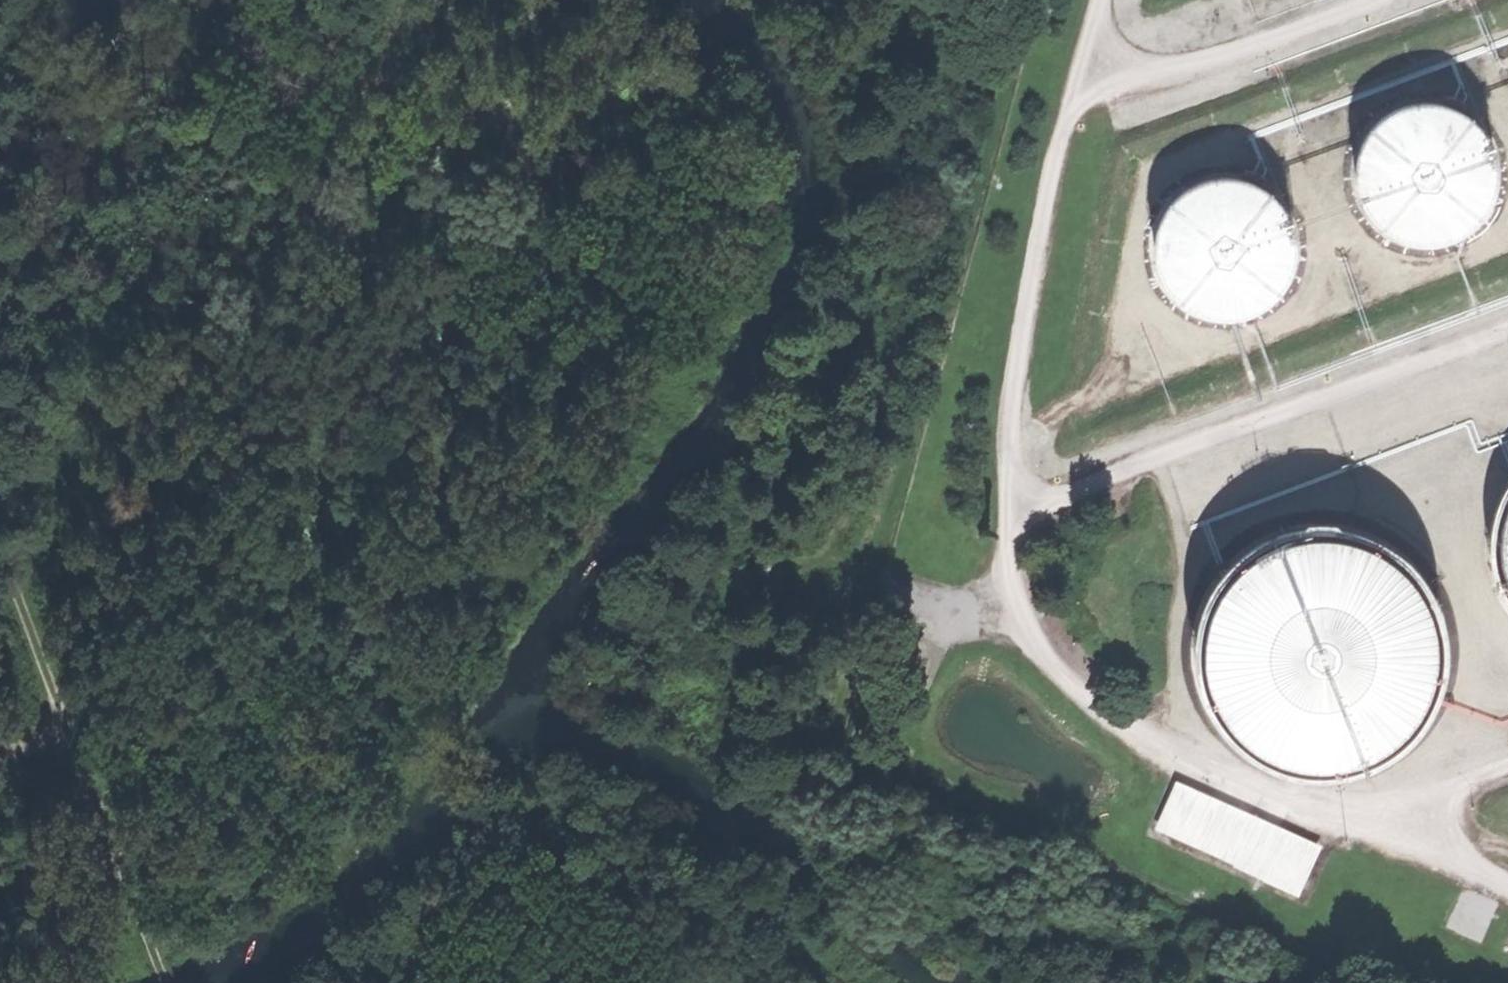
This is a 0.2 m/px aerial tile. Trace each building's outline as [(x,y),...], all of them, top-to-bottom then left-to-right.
[(1497,110),(1474,99),(1449,98),(1424,106),(1404,122),(1392,144),(1388,170),(1394,194),(1408,216),(1429,230),(1454,236),(1480,233),(1502,220),(1507,213),(1507,120),(1497,110)] [(1326,252),(1325,226),(1315,203),(1297,185),(1274,174),(1248,173),(1224,181),(1204,197),(1192,219),(1188,245),(1194,269),(1208,290),(1229,305),(1254,311),(1279,308),(1302,295),(1318,276),(1326,252)] [(1423,772),(1461,746),(1488,709),(1501,665),(1500,622),(1485,582),(1457,548),(1421,525),(1379,514),(1336,517),(1296,534),(1263,562),(1241,599),(1232,641),(1237,687),(1257,728),(1290,760),(1332,779),(1378,784),(1423,772)] [(1329,843),(1183,778),(1159,825),(1307,894),(1329,843)]
